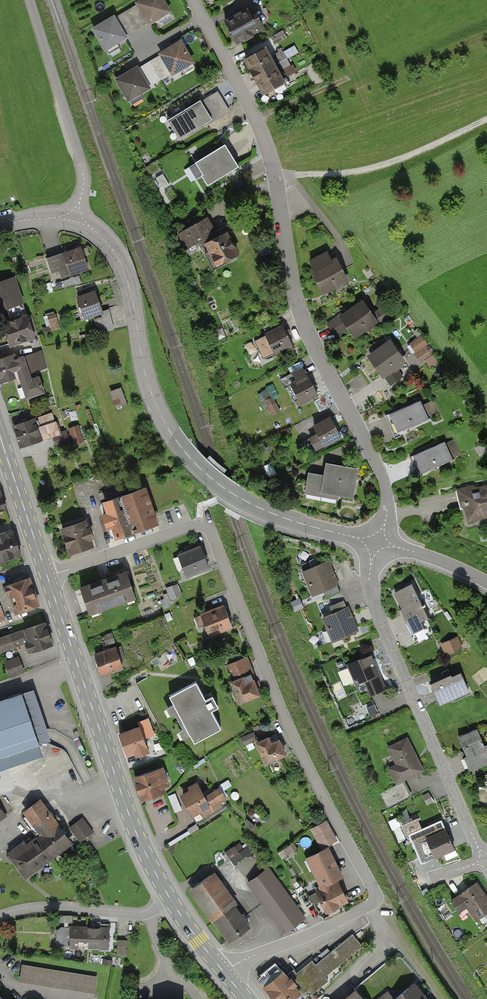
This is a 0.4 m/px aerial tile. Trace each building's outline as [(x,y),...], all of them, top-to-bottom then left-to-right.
[(163,0),(140,0),(135,3),(136,5),(126,11),(136,29),(147,22),(148,23),(169,10),(163,0)] [(246,8),(224,19),(236,42),(263,29),(255,13),(250,16),(246,8)] [(125,35),(136,29),(126,11),(114,18),(113,16),(93,28),(106,49),(126,37),(125,35)] [(192,61),(180,41),(159,54),(160,56),(149,63),(159,80),(170,73),(171,74),(192,61)] [(274,64),(265,48),(244,59),(254,76),(274,64)] [(288,56),(279,61),(288,76),(297,70),(288,56)] [(148,86),(159,80),(149,63),(137,70),(136,68),(116,79),(129,100),(149,88),(148,86)] [(284,81),(274,64),(254,76),(263,93),(284,81)] [(232,111),(219,91),(200,102),(199,100),(167,120),(179,140),(207,123),(208,126),(232,111)] [(238,166),(225,145),(185,170),(192,181),(202,175),(208,185),(238,166)] [(217,234),(208,217),(178,233),(185,247),(201,239),(215,265),(238,253),(226,229),(217,234)] [(81,248),(48,259),(53,272),(60,270),(62,276),(87,268),(81,248)] [(348,280),(337,258),(331,261),(326,252),(310,261),(315,270),(311,272),(322,294),(348,280)] [(3,323),(10,345),(33,337),(13,278),(0,283),(0,310),(7,307),(11,320),(3,323)] [(95,292),(78,298),(85,317),(102,311),(95,292)] [(378,321),(363,300),(328,325),(334,334),(345,326),(354,339),(378,321)] [(109,309),(102,311),(103,317),(95,319),(99,333),(114,329),(109,309)] [(293,346),(282,325),(265,334),(276,355),(293,346)] [(114,344),(112,334),(99,337),(102,347),(114,344)] [(429,345),(423,336),(412,345),(418,353),(416,355),(421,362),(432,355),(426,347),(429,345)] [(405,361),(390,340),(368,356),(389,385),(403,375),(396,367),(405,361)] [(0,359),(0,382),(20,376),(27,398),(45,392),(38,371),(48,368),(41,349),(18,356),(17,354),(0,359)] [(300,404),(318,395),(303,367),(292,373),(295,381),(290,384),(300,404)] [(260,392),(270,415),(283,409),(272,386),(260,392)] [(120,387),(111,390),(117,407),(121,406),(119,398),(124,397),(120,387)] [(429,420),(421,401),(389,415),(398,434),(429,420)] [(315,453),(342,437),(330,416),(313,426),(317,433),(307,439),(315,453)] [(34,419),(14,425),(21,447),(52,436),(56,447),(70,442),(66,431),(59,433),(55,422),(37,428),(34,419)] [(78,426),(70,428),(75,443),(82,440),(78,426)] [(454,462),(445,442),(415,456),(424,476),(454,462)] [(325,476),(310,473),(306,495),(339,500),(340,497),(353,499),(358,470),(327,465),(325,476)] [(459,491),(466,523),(486,518),(486,484),(459,491)] [(145,487),(101,502),(113,539),(158,524),(145,487)] [(85,520),(59,529),(68,555),(94,547),(85,520)] [(13,531),(0,535),(0,563),(21,556),(13,531)] [(200,548),(176,557),(184,579),(208,570),(200,548)] [(340,585),(329,561),(301,573),(312,597),(340,585)] [(126,572),(80,587),(88,613),(135,597),(126,572)] [(30,577),(4,586),(14,614),(39,606),(30,577)] [(413,587),(396,594),(414,636),(431,629),(413,587)] [(223,607),(199,616),(207,638),(231,629),(223,607)] [(359,631),(349,608),(322,619),(332,642),(359,631)] [(45,622),(0,637),(0,652),(26,644),(28,652),(52,644),(45,622)] [(104,645),(116,641),(113,632),(101,636),(104,645)] [(460,648),(456,638),(444,643),(448,653),(460,648)] [(117,647),(95,653),(102,677),(123,670),(117,647)] [(386,690),(372,655),(349,664),(357,682),(364,679),(371,696),(386,690)] [(21,658),(6,663),(10,677),(25,672),(21,658)] [(460,671),(431,683),(440,705),(470,693),(460,671)] [(251,674),(230,681),(238,704),(259,696),(251,674)] [(196,683),(169,697),(173,705),(165,709),(169,717),(173,714),(181,729),(177,731),(181,740),(190,735),(193,742),(220,728),(211,711),(218,707),(211,696),(204,699),(196,683)] [(22,692),(0,700),(0,756),(39,743),(22,692)] [(138,726),(119,733),(126,754),(135,750),(137,755),(148,751),(143,738),(152,734),(147,719),(137,722),(138,726)] [(243,737),(246,744),(257,738),(253,731),(243,737)] [(460,738),(472,769),(486,763),(486,746),(484,747),(478,731),(460,738)] [(268,737),(255,743),(265,765),(286,756),(279,740),(271,744),(268,737)] [(422,769),(407,738),(389,747),(399,768),(391,772),(396,782),(422,769)] [(162,768),(135,777),(142,798),(164,790),(163,785),(168,783),(162,768)] [(409,797),(401,782),(380,793),(387,808),(409,797)] [(205,797),(197,783),(179,793),(194,817),(200,813),(203,818),(229,803),(220,788),(205,797)] [(26,877),(73,843),(41,799),(23,812),(40,835),(10,856),(26,877)] [(94,833),(83,818),(71,827),(82,841),(94,833)] [(454,848),(441,819),(408,834),(421,862),(454,848)] [(336,840),(326,821),(313,828),(323,847),(336,840)] [(237,843),(227,852),(235,862),(246,853),(237,843)] [(311,858),(322,883),(319,884),(322,891),(318,893),(328,913),(348,903),(336,878),(341,876),(329,849),(311,858)] [(306,916),(270,867),(249,883),(284,932),(306,916)] [(254,924),(216,872),(190,891),(228,943),(254,924)] [(478,883),(451,902),(458,912),(468,905),(476,917),(486,909),(486,895),(478,883)] [(108,927),(72,926),(72,948),(108,949),(108,927)] [(274,963),(260,976),(279,998),(295,998),(362,943),(353,933),(315,965),(311,960),(288,979),(274,963)] [(118,954),(127,954),(128,939),(119,939),(118,954)] [(98,977),(24,965),(21,980),(96,993),(98,977)] [(415,982),(395,998),(389,991),(379,998),(429,998),(415,982)] [(355,988),(343,998),(364,998),(355,988)]
